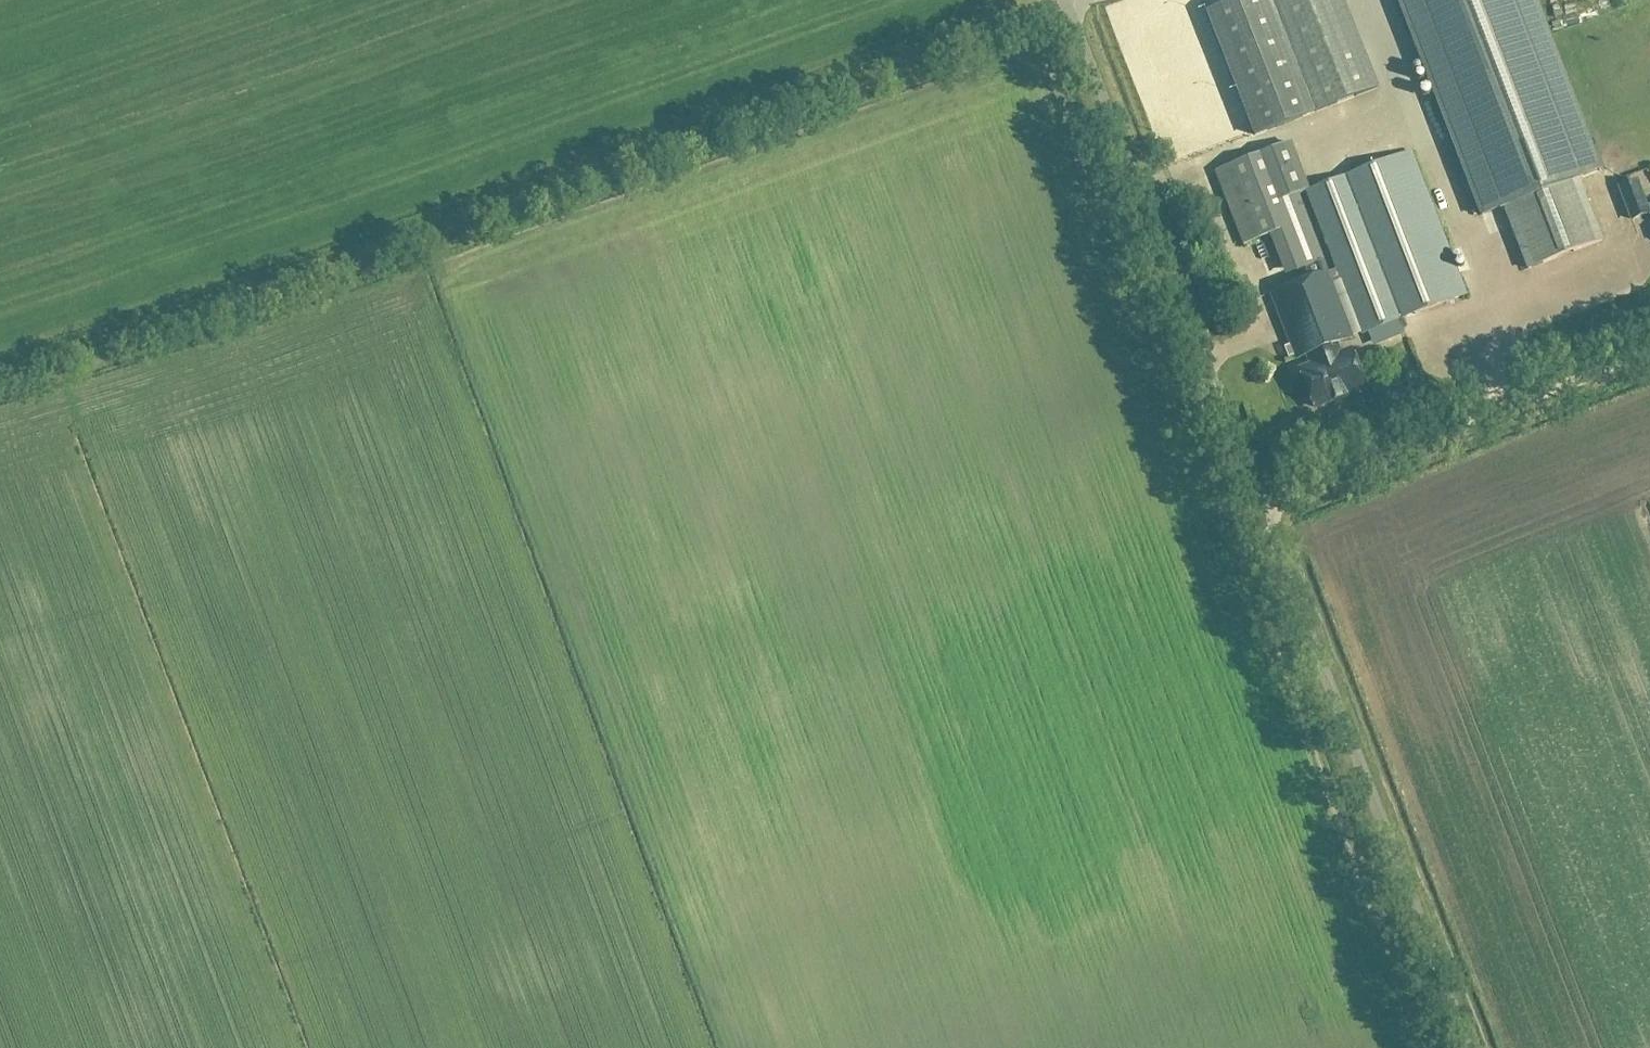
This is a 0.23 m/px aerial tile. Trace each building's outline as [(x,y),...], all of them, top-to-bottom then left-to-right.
[(1272,0),(1240,0),(1205,13),(1254,137),(1316,113),(1272,0)] [(1589,208),(1578,179),(1601,171),(1535,0),(1398,0),(1482,217),(1505,208),(1528,269),(1602,241),(1589,208)] [(1307,388),(1300,391),(1305,404),(1312,402),(1314,408),(1346,396),(1366,388),(1359,371),(1361,366),(1358,357),(1353,355),(1352,353),(1340,357),(1335,345),(1353,338),(1332,283),(1340,280),(1361,335),(1465,295),(1411,152),(1310,191),(1292,144),(1216,173),(1244,245),(1286,229),(1307,283),(1272,297),(1296,360),(1308,355),(1313,368),(1301,372),(1307,388)] [(1620,188),(1632,220),(1649,214),(1636,181),(1620,188)]
